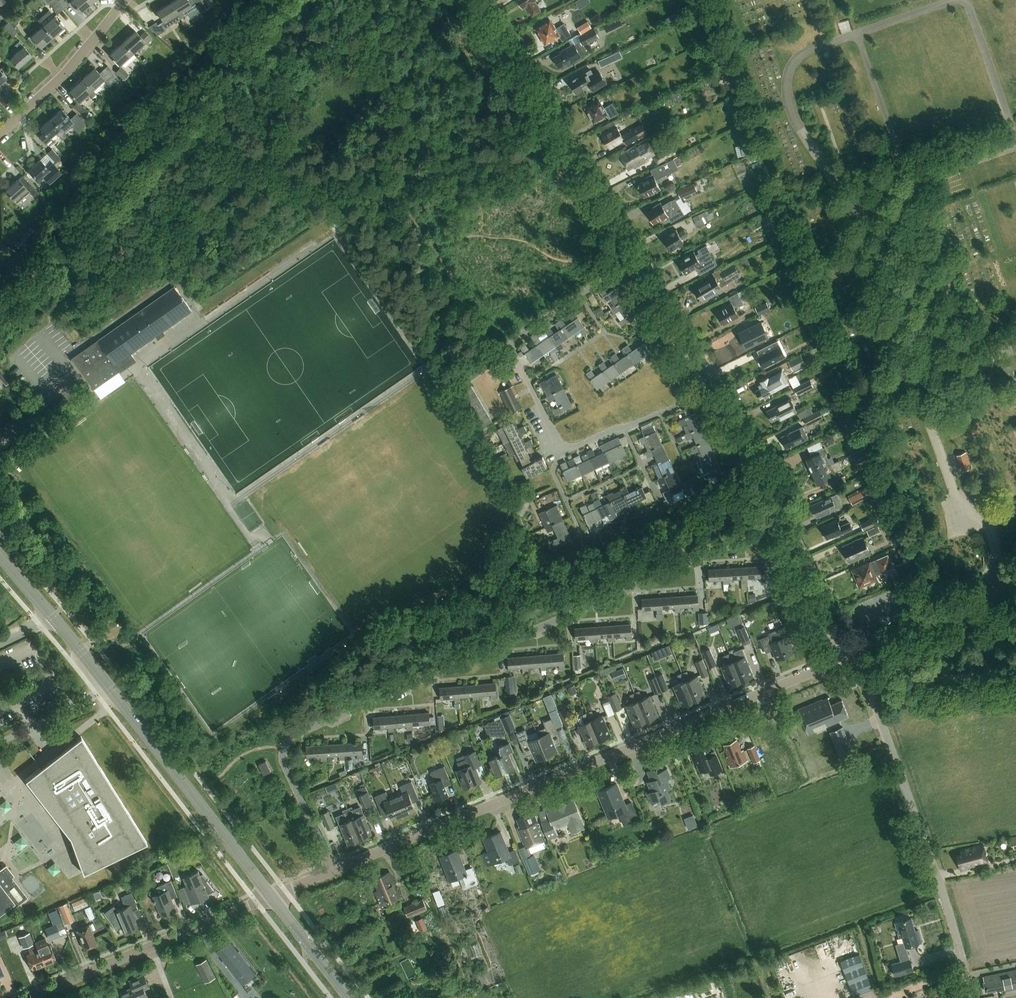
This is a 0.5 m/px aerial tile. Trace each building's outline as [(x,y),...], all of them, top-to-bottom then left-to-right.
[(55,0),(52,0),(48,3),(58,14),(63,9),(55,0)] [(63,9),(69,4),(66,0),(65,1),(65,0),(55,0),(63,9)] [(71,1),(81,12),(92,2),(91,0),(72,0),(71,1)] [(170,2),(177,13),(176,13),(180,19),(188,14),(184,8),(194,2),(199,11),(205,7),(200,0),(174,0),(170,2)] [(523,8),(526,6),(532,16),(541,11),(535,1),(536,0),(519,0),(523,8)] [(170,2),(157,11),(163,21),(157,25),(156,22),(148,27),(157,35),(165,30),(165,28),(180,19),(176,13),(177,13),(170,2)] [(5,10),(1,15),(7,21),(11,16),(5,10)] [(38,20),(43,26),(52,37),(64,27),(54,16),(49,10),(38,20)] [(714,19),(711,12),(691,20),(694,28),(714,19)] [(8,22),(13,27),(18,22),(13,17),(8,22)] [(563,41),(572,35),(564,23),(557,28),(554,24),(553,25),(550,20),(536,28),(537,30),(537,31),(539,34),(540,35),(543,39),(543,40),(544,42),(545,42),(546,44),(553,39),(554,40),(560,36),(563,41)] [(578,27),(582,34),(592,28),(588,21),(578,27)] [(3,26),(12,36),(17,32),(13,27),(8,22),(3,26)] [(41,47),(52,37),(43,26),(31,36),(41,47)] [(561,53),(553,57),(559,67),(566,63),(567,65),(581,57),(580,55),(587,52),(583,45),(599,37),(595,29),(579,37),(580,40),(581,41),(575,45),(574,44),(571,45),(560,52),(561,53)] [(123,42),(132,53),(145,42),(147,44),(152,39),(145,31),(140,36),(135,31),(123,42)] [(18,67),(31,55),(19,41),(15,45),(20,50),(10,59),(18,67)] [(132,53),(123,42),(110,54),(114,58),(113,59),(118,66),(120,64),(125,66),(135,56),(132,53)] [(601,67),(614,61),(610,54),(598,59),(601,67)] [(92,89),(103,79),(109,86),(113,82),(117,86),(122,82),(107,66),(99,73),(94,68),(81,79),(91,90),(92,89)] [(121,66),(115,72),(124,80),(129,74),(121,66)] [(599,70),(593,74),(591,70),(584,74),(584,73),(569,82),(576,93),(589,85),(593,92),(607,83),(599,70)] [(643,75),(633,79),(635,84),(645,80),(643,75)] [(78,102),(87,93),(91,98),(96,94),(92,89),(91,90),(81,79),(69,91),(73,95),(72,96),(77,103),(73,106),(75,108),(85,116),(89,111),(80,104),(78,102)] [(158,82),(145,96),(152,102),(153,103),(166,88),(164,87),(158,82)] [(739,87),(728,90),(730,96),(741,93),(739,87)] [(609,119),(618,114),(612,103),(604,108),(599,100),(586,108),(594,122),(607,115),(609,119)] [(51,118),(64,133),(72,127),(76,132),(86,124),(77,113),(70,119),(62,109),(51,118)] [(41,127),(44,131),(38,136),(45,144),(51,139),(49,137),(57,130),(60,134),(58,135),(62,140),(67,136),(64,133),(51,118),(41,127)] [(627,145),(638,139),(639,140),(648,134),(642,125),(623,136),(618,128),(603,136),(604,138),(604,139),(606,142),(607,143),(609,146),(617,142),(617,143),(624,139),(627,145)] [(635,168),(650,159),(649,157),(655,154),(647,140),(636,147),(635,144),(620,154),(629,169),(634,165),(635,168)] [(748,142),(740,145),(743,155),(751,153),(748,142)] [(676,153),(675,152),(671,145),(652,156),(657,165),(676,153)] [(47,153),(56,162),(61,158),(52,149),(47,153)] [(753,162),(761,158),(759,153),(750,156),(753,162)] [(674,159),(667,162),(651,170),(653,174),(645,178),(646,180),(638,184),(644,197),(660,189),(656,180),(672,172),(678,169),(674,159)] [(38,181),(43,176),(49,182),(52,179),(60,171),(53,163),(48,168),(40,160),(28,170),(38,181)] [(17,203),(29,192),(34,197),(39,193),(23,176),(19,179),(6,190),(17,203)] [(697,190),(694,183),(677,191),(681,198),(697,190)] [(675,198),(671,201),(663,206),(661,203),(653,207),(654,209),(648,213),(654,223),(661,219),(661,220),(667,217),(671,223),(685,215),(675,198)] [(48,201),(45,204),(49,209),(53,206),(48,201)] [(709,213),(707,210),(693,217),(698,227),(709,221),(708,219),(715,216),(712,212),(709,213)] [(777,210),(772,213),(776,223),(782,220),(777,210)] [(682,239),(688,235),(684,230),(678,233),(676,230),(663,238),(670,251),(684,243),(682,239)] [(32,241),(26,235),(17,245),(23,251),(32,241)] [(695,252),(679,261),(683,269),(682,270),(684,273),(685,273),(686,274),(698,268),(701,274),(700,274),(700,275),(718,265),(707,245),(698,250),(700,254),(697,256),(695,252)] [(734,264),(721,271),(726,281),(739,273),(734,264)] [(703,285),(694,290),(699,298),(700,298),(702,301),(722,290),(721,287),(720,285),(715,277),(710,280),(709,279),(702,283),(703,285)] [(72,359),(71,358),(71,359),(93,390),(119,372),(117,369),(133,357),(131,354),(191,312),(174,287),(72,359)] [(607,302),(612,309),(617,305),(619,307),(627,301),(618,287),(602,297),(605,302),(606,302),(607,302)] [(735,308),(743,303),(751,299),(745,289),(738,293),(739,295),(730,299),(732,304),(717,312),(723,325),(739,316),(735,308)] [(617,305),(612,309),(611,309),(614,314),(620,310),(625,317),(619,322),(622,326),(628,321),(637,315),(627,301),(619,307),(617,305)] [(767,301),(756,307),(759,314),(770,309),(767,301)] [(599,307),(595,310),(598,315),(603,312),(599,307)] [(584,326),(578,318),(574,311),(569,314),(573,321),(566,325),(562,319),(557,322),(562,329),(568,337),(580,329),(583,327),(584,326)] [(556,346),(568,337),(562,329),(557,322),(555,324),(556,326),(559,330),(554,334),(550,327),(545,330),(550,337),(556,346)] [(761,322),(739,332),(746,347),(768,336),(761,322)] [(819,338),(825,335),(822,329),(816,333),(819,338)] [(537,345),(543,354),(556,346),(550,337),(542,342),(538,336),(533,339),(537,345)] [(781,338),(756,350),(758,355),(757,356),(762,366),(781,356),(778,348),(784,345),(781,338)] [(543,354),(537,345),(530,351),(525,344),(521,347),(531,362),(543,354)] [(624,348),(628,355),(634,363),(650,352),(644,344),(633,352),(628,345),(624,348)] [(616,363),(622,372),(634,363),(628,355),(621,360),(616,353),(611,357),(616,363)] [(495,363),(488,354),(484,357),(490,366),(495,363)] [(788,361),(793,370),(805,364),(801,355),(788,361)] [(486,369),(490,366),(484,357),(480,360),(486,369)] [(481,372),(486,369),(480,360),(475,364),(481,372)] [(604,372),(610,380),(622,372),(616,363),(608,368),(604,362),(599,365),(604,372)] [(475,364),(471,367),(477,375),(481,372),(475,364)] [(472,378),(477,375),(471,367),(466,370),(472,378)] [(19,391),(0,369),(0,380),(5,386),(11,382),(19,391)] [(466,370),(462,373),(468,382),(472,378),(466,370)] [(610,380),(604,372),(596,377),(592,370),(587,373),(598,389),(610,380)] [(776,389),(788,383),(782,372),(770,378),(769,377),(761,381),(762,384),(759,385),(760,388),(756,390),(757,392),(756,394),(758,396),(760,397),(761,398),(776,390),(776,389)] [(468,382),(462,373),(460,374),(461,387),(468,386),(468,382)] [(794,386),(801,382),(797,373),(790,377),(794,386)] [(547,396),(554,393),(555,395),(564,390),(557,375),(540,383),(543,388),(547,396)] [(794,387),(794,388),(797,395),(813,386),(810,379),(802,384),(794,387)] [(465,396),(474,391),(471,386),(462,391),(465,396)] [(511,413),(520,409),(514,396),(517,395),(513,386),(501,392),(511,413)] [(556,398),(561,406),(553,410),(555,414),(572,406),(564,390),(555,395),(554,393),(547,396),(549,401),(556,398)] [(468,402),(477,396),(474,391),(465,396),(468,402)] [(471,407),(480,402),(477,396),(468,402),(471,407)] [(781,419),(797,411),(790,399),(767,411),(772,421),(780,417),(781,419)] [(471,407),(474,412),(483,407),(480,402),(471,407)] [(477,417),(487,412),(483,407),(474,412),(477,417)] [(811,407),(798,413),(800,418),(813,412),(811,407)] [(819,410),(813,413),(803,418),(807,425),(823,418),(819,410)] [(481,423),(490,417),(487,412),(477,417),(481,423)] [(687,433),(701,426),(696,414),(679,421),(681,426),(689,423),(689,424),(684,426),(687,433)] [(853,416),(841,421),(844,427),(855,422),(853,416)] [(484,428),(488,425),(493,422),(490,417),(481,423),(484,428)] [(499,428),(506,442),(504,443),(510,456),(514,454),(517,461),(521,459),(524,465),(522,466),(527,476),(548,466),(543,456),(537,459),(536,458),(533,459),(534,461),(533,461),(530,454),(535,451),(532,446),(534,445),(532,439),(524,443),(520,435),(527,431),(525,426),(518,430),(514,421),(499,428)] [(642,444),(644,443),(648,451),(662,444),(653,424),(642,430),(644,437),(639,439),(642,444)] [(488,425),(484,428),(479,431),(482,436),(491,430),(488,425)] [(701,426),(687,433),(685,434),(687,439),(694,436),(698,444),(708,440),(701,426)] [(787,448),(808,438),(803,427),(781,437),(784,442),(783,444),(784,446),(786,447),(787,448)] [(619,437),(606,443),(601,445),(604,453),(609,462),(627,454),(619,437)] [(693,453),(701,449),(698,454),(700,460),(714,453),(708,440),(698,444),(691,448),(693,453)] [(863,441),(857,443),(860,450),(866,447),(863,441)] [(668,458),(662,444),(648,451),(645,452),(647,457),(655,454),(658,462),(668,458)] [(806,459),(812,473),(831,464),(823,447),(810,453),(812,456),(806,459)] [(609,462),(604,453),(596,456),(593,449),(587,452),(588,452),(595,468),(609,462)] [(864,450),(858,453),(862,460),(868,457),(864,450)] [(972,467),(966,451),(957,455),(962,471),(972,467)] [(582,455),(585,461),(582,463),(579,455),(574,458),(582,475),(595,468),(588,452),(582,455)] [(707,463),(711,472),(704,475),(706,479),(713,476),(722,472),(714,453),(700,460),(697,461),(699,466),(707,463)] [(568,481),(582,475),(574,458),(568,461),(571,468),(569,469),(566,462),(561,464),(568,481)] [(668,458),(658,462),(651,465),(654,470),(661,467),(665,475),(674,471),(668,458)] [(838,461),(831,464),(812,473),(817,485),(836,476),(835,472),(842,469),(838,461)] [(667,481),(671,490),(664,493),(666,497),(673,493),(673,494),(683,490),(674,471),(665,475),(657,479),(660,484),(667,481)] [(844,476),(837,479),(839,484),(846,481),(844,476)] [(624,496),(629,505),(647,497),(642,488),(629,494),(626,486),(621,489),(624,496)] [(629,505),(624,496),(616,500),(613,492),(607,495),(611,502),(615,512),(629,505)] [(860,492),(848,497),(852,505),(863,499),(860,492)] [(829,512),(837,509),(831,496),(811,505),(817,517),(826,513),(827,514),(829,512)] [(523,514),(532,502),(526,497),(517,509),(523,514)] [(615,512),(611,502),(602,506),(599,499),(594,501),(594,502),(602,518),(604,517),(608,515),(610,520),(617,516),(615,512)] [(594,527),(592,522),(602,518),(594,502),(588,505),(591,511),(589,512),(586,505),(580,507),(588,524),(590,528),(594,527)] [(554,526),(563,521),(556,506),(540,513),(542,519),(545,527),(553,524),(554,526)] [(876,516),(861,523),(864,530),(880,523),(876,516)] [(835,535),(836,536),(852,529),(849,522),(840,526),(837,520),(822,526),(823,528),(822,530),(824,532),(825,533),(827,538),(835,535)] [(553,524),(545,527),(548,532),(555,529),(559,537),(552,541),(554,545),(571,537),(563,521),(554,526),(553,524)] [(878,524),(867,529),(870,535),(880,531),(878,524)] [(849,561),(870,552),(863,536),(858,539),(842,546),(848,558),(849,561)] [(906,547),(898,550),(902,557),(909,554),(906,547)] [(874,575),(893,567),(888,555),(869,563),(853,570),(860,586),(876,579),(874,575)] [(764,566),(746,567),(747,578),(760,577),(761,581),(765,581),(764,566)] [(742,579),(742,583),(743,589),(747,589),(747,582),(747,578),(746,567),(728,568),(729,579),(742,579)] [(729,583),(729,579),(728,568),(709,569),(710,581),(724,580),(724,584),(729,583)] [(778,577),(772,579),(777,590),(783,588),(778,577)] [(698,595),(679,596),(680,607),(694,607),(694,611),(699,610),(698,595)] [(680,611),(680,607),(679,596),(661,597),(662,609),(675,608),(676,612),(680,611)] [(657,613),(658,613),(659,618),(662,618),(662,609),(661,597),(642,598),(643,610),(657,609),(657,613)] [(708,612),(699,613),(700,624),(709,623),(708,612)] [(747,618),(752,621),(755,616),(751,612),(747,618)] [(740,614),(733,617),(737,625),(743,622),(740,614)] [(631,624),(612,625),(613,637),(627,636),(627,640),(631,640),(631,624)] [(612,625),(594,627),(595,638),(608,637),(609,641),(613,641),(613,637),(612,625)] [(737,629),(743,644),(751,641),(745,626),(737,629)] [(594,627),(575,628),(576,639),(590,638),(590,642),(595,642),(595,638),(594,627)] [(777,660),(795,652),(791,644),(790,644),(787,636),(772,642),(769,635),(760,639),(765,651),(772,648),(777,660)] [(668,645),(663,647),(666,655),(671,652),(668,645)] [(703,651),(709,666),(716,663),(710,648),(703,651)] [(730,653),(741,681),(753,676),(742,649),(735,652),(733,649),(729,650),(730,653)] [(545,654),(546,666),(560,665),(560,669),(565,668),(563,653),(545,654)] [(730,686),(741,681),(730,653),(726,655),(729,663),(721,666),(730,686)] [(545,654),(527,656),(528,667),(541,666),(542,670),(546,670),(546,666),(545,654)] [(574,655),(575,669),(582,668),(581,654),(574,655)] [(528,671),(528,667),(527,656),(508,657),(509,669),(523,667),(523,671),(528,671)] [(695,662),(702,677),(709,674),(703,659),(695,662)] [(622,662),(599,671),(601,675),(617,669),(616,667),(623,664),(622,662)] [(623,668),(612,672),(616,681),(627,676),(623,668)] [(687,672),(683,673),(694,701),(706,696),(698,676),(690,680),(687,672)] [(656,676),(662,690),(669,687),(663,673),(656,676)] [(694,701),(683,673),(678,675),(681,683),(674,686),(682,706),(694,701)] [(505,677),(507,689),(507,692),(508,692),(508,697),(515,696),(515,691),(517,691),(517,688),(515,676),(505,677)] [(662,690),(656,676),(649,679),(655,693),(662,690)] [(477,685),(478,696),(492,695),(492,699),(497,699),(495,683),(477,685)] [(477,685),(459,686),(460,697),(473,696),(474,700),(478,700),(478,696),(477,685)] [(577,692),(574,685),(568,687),(571,695),(577,692)] [(460,701),(460,697),(459,686),(440,688),(441,699),(455,698),(455,702),(460,701)] [(639,691),(635,693),(646,721),(658,716),(650,696),(643,699),(639,691)] [(608,695),(614,711),(622,707),(616,692),(608,695)] [(646,721),(635,693),(630,695),(634,703),(626,706),(634,726),(646,721)] [(553,694),(539,697),(540,704),(554,702),(553,694)] [(830,704),(827,696),(798,709),(808,735),(816,732),(827,727),(838,722),(841,721),(841,720),(849,716),(842,700),(830,704)] [(602,700),(608,714),(614,711),(608,698),(602,700)] [(559,710),(565,725),(572,722),(566,707),(559,710)] [(592,711),(587,713),(599,740),(611,735),(602,716),(595,719),(592,711)] [(411,714),(412,726),(425,725),(426,729),(430,728),(429,713),(411,714)] [(599,740),(587,713),(583,714),(586,722),(579,726),(587,745),(599,740)] [(411,714),(393,716),(394,727),(407,726),(407,730),(412,730),(412,726),(411,714)] [(516,728),(510,714),(501,718),(506,732),(516,728)] [(394,731),(394,727),(393,716),(374,717),(375,729),(389,727),(389,731),(394,731)] [(500,718),(484,725),(488,735),(507,734),(500,718)] [(548,733),(539,737),(547,755),(557,751),(554,745),(562,742),(552,718),(543,722),(548,733)] [(833,731),(834,733),(839,744),(842,752),(847,750),(849,749),(853,748),(849,740),(846,741),(843,742),(839,732),(841,730),(840,727),(840,728),(837,729),(833,731)] [(547,755),(539,737),(530,740),(525,729),(516,733),(526,756),(533,753),(536,760),(547,755)] [(70,837),(83,873),(146,842),(81,736),(25,780),(70,837)] [(731,767),(747,760),(743,751),(741,752),(736,740),(724,745),(729,757),(727,757),(731,767)] [(344,744),(345,755),(358,754),(358,758),(363,757),(362,742),(344,744)] [(498,747),(502,756),(501,756),(502,758),(498,759),(497,756),(489,760),(492,766),(490,767),(492,771),(494,770),(496,777),(504,774),(504,773),(515,768),(508,753),(513,751),(510,742),(498,747)] [(344,744),(325,745),(326,756),(340,755),(340,759),(345,759),(345,755),(344,744)] [(327,760),(326,756),(325,745),(307,746),(307,758),(322,757),(322,761),(327,760)] [(755,745),(747,748),(753,762),(761,759),(755,745)] [(710,775),(722,770),(716,754),(709,756),(705,746),(692,752),(692,753),(690,754),(694,765),(697,764),(700,772),(707,769),(710,775)] [(457,762),(460,769),(457,771),(464,790),(481,783),(475,767),(481,764),(476,751),(465,756),(457,759),(458,761),(457,762)] [(258,764),(264,775),(271,772),(266,761),(258,764)] [(667,779),(671,777),(667,768),(664,769),(662,764),(648,770),(652,780),(648,781),(652,791),(647,793),(652,802),(660,799),(662,804),(671,800),(667,790),(671,789),(667,779)] [(443,782),(450,779),(444,766),(431,772),(435,782),(431,784),(434,792),(432,793),(435,801),(449,796),(443,782)] [(326,785),(329,793),(340,790),(338,781),(326,785)] [(396,797),(403,814),(415,809),(411,798),(417,795),(411,781),(400,786),(403,794),(396,797)] [(628,823),(639,819),(632,803),(625,805),(616,784),(598,791),(609,817),(623,811),(628,823)] [(376,810),(375,809),(365,785),(358,788),(359,793),(364,805),(366,804),(370,813),(376,810)] [(391,819),(403,814),(396,797),(389,799),(386,792),(374,796),(380,810),(387,808),(391,819)] [(5,812),(12,806),(6,799),(0,803),(0,806),(5,812)] [(575,831),(584,828),(580,817),(581,817),(575,801),(565,805),(564,803),(556,806),(557,808),(549,811),(552,818),(543,822),(549,838),(558,834),(556,827),(572,821),(575,831)] [(360,808),(353,811),(353,810),(349,812),(360,839),(372,834),(364,815),(363,815),(360,808)] [(55,839),(31,810),(17,821),(41,850),(55,839)] [(335,826),(328,810),(321,813),(328,829),(335,826)] [(337,817),(340,824),(348,844),(360,839),(349,812),(344,813),(344,814),(337,817)] [(518,828),(523,840),(526,848),(545,840),(541,833),(536,818),(535,818),(533,812),(518,818),(522,827),(518,828)] [(692,815),(684,818),(689,830),(697,826),(692,815)] [(483,839),(489,852),(483,855),(488,867),(507,859),(509,865),(520,861),(515,849),(509,852),(501,832),(483,839)] [(977,867),(988,864),(983,844),(960,850),(962,854),(957,855),(961,870),(969,868),(968,865),(976,863),(977,867)] [(468,888),(478,883),(472,867),(465,870),(457,850),(440,856),(450,881),(463,876),(468,888)] [(534,854),(523,859),(529,874),(541,869),(534,854)] [(48,867),(54,874),(61,868),(55,861),(48,867)] [(28,898),(12,878),(14,876),(6,865),(0,870),(0,913),(9,907),(11,910),(16,907),(28,898)] [(208,894),(216,891),(203,874),(200,875),(198,871),(184,877),(187,886),(183,887),(191,904),(209,897),(208,894)] [(381,905),(400,897),(390,872),(374,879),(378,891),(376,892),(381,905)] [(136,878),(133,884),(138,887),(141,881),(136,878)] [(171,880),(165,883),(157,886),(156,888),(156,890),(158,894),(153,896),(162,916),(176,910),(170,895),(176,892),(171,880)] [(433,892),(438,906),(445,903),(439,889),(433,892)] [(125,907),(117,910),(113,905),(103,912),(115,928),(121,926),(124,932),(137,927),(131,913),(132,912),(131,908),(137,905),(131,892),(121,897),(125,907)] [(87,904),(84,897),(71,903),(73,905),(70,906),(72,911),(87,904)] [(423,899),(404,906),(408,916),(413,914),(414,915),(427,909),(423,899)] [(57,906),(64,923),(73,920),(66,902),(57,906)] [(419,921),(417,922),(421,932),(427,929),(422,918),(419,920),(419,921)] [(899,937),(903,936),(904,942),(897,944),(902,961),(892,964),(895,976),(914,970),(910,959),(907,947),(922,943),(918,930),(915,931),(911,918),(895,923),(899,937)] [(56,924),(45,929),(49,940),(60,936),(56,924)] [(83,949),(96,943),(89,925),(76,930),(83,949)] [(20,937),(24,948),(34,944),(29,933),(20,937)] [(35,942),(37,946),(36,946),(44,965),(56,960),(50,945),(47,937),(35,942)] [(250,967),(230,942),(225,946),(217,952),(237,977),(250,967)] [(44,965),(36,946),(28,950),(30,953),(26,955),(32,970),(44,965)] [(864,953),(844,959),(856,992),(875,986),(864,953)] [(207,959),(196,964),(205,983),(216,977),(207,959)] [(1015,989),(1015,970),(983,977),(986,991),(1000,989),(1001,992),(1015,989)] [(147,997),(143,985),(148,983),(144,974),(129,981),(132,987),(121,992),(123,997),(145,997),(147,997)] [(228,983),(235,993),(242,988),(235,978),(228,983)]
